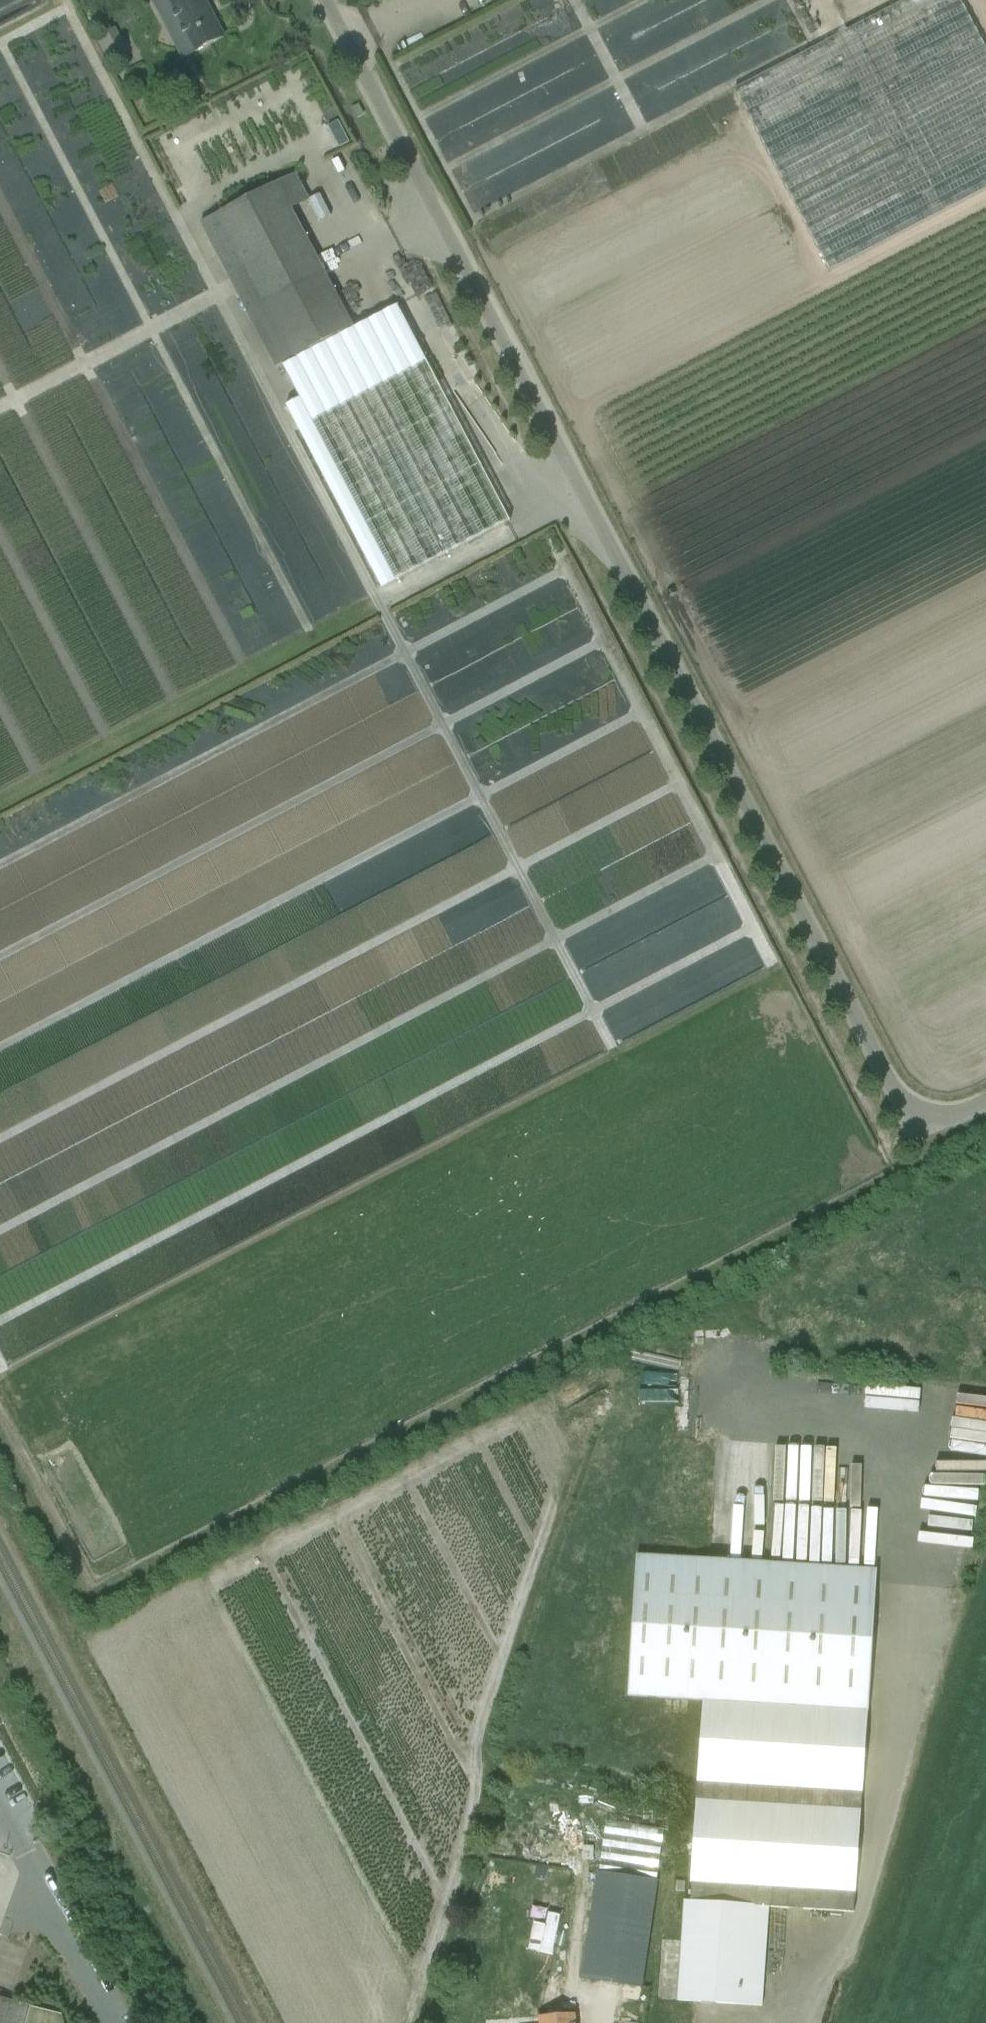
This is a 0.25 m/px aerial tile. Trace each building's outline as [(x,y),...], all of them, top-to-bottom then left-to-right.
[(224,38),(204,0),(190,0),(189,0),(155,0),(154,1),(162,16),(173,11),(195,54),(224,38)] [(735,90),(829,273),(985,192),(985,52),(959,0),(911,0),(735,90)] [(278,184),(217,215),(200,224),(229,279),(275,369),(353,328),(288,203),(306,194),(296,176),(278,185),(278,184)] [(397,307),(283,367),(300,400),(397,582),(510,523),(397,307)] [(854,1913),(867,1711),(876,1570),(636,1556),(627,1697),(703,1701),(691,1902),(684,1901),(677,2001),(762,2006),(769,1908),(854,1913)] [(639,1997),(654,1891),(595,1882),(580,1988),(639,1997)] [(529,1948),(553,1953),(562,1915),(548,1911),(545,1924),(535,1922),(529,1948)] [(29,2006),(0,1998),(0,2022),(24,2022),(29,2006)]
